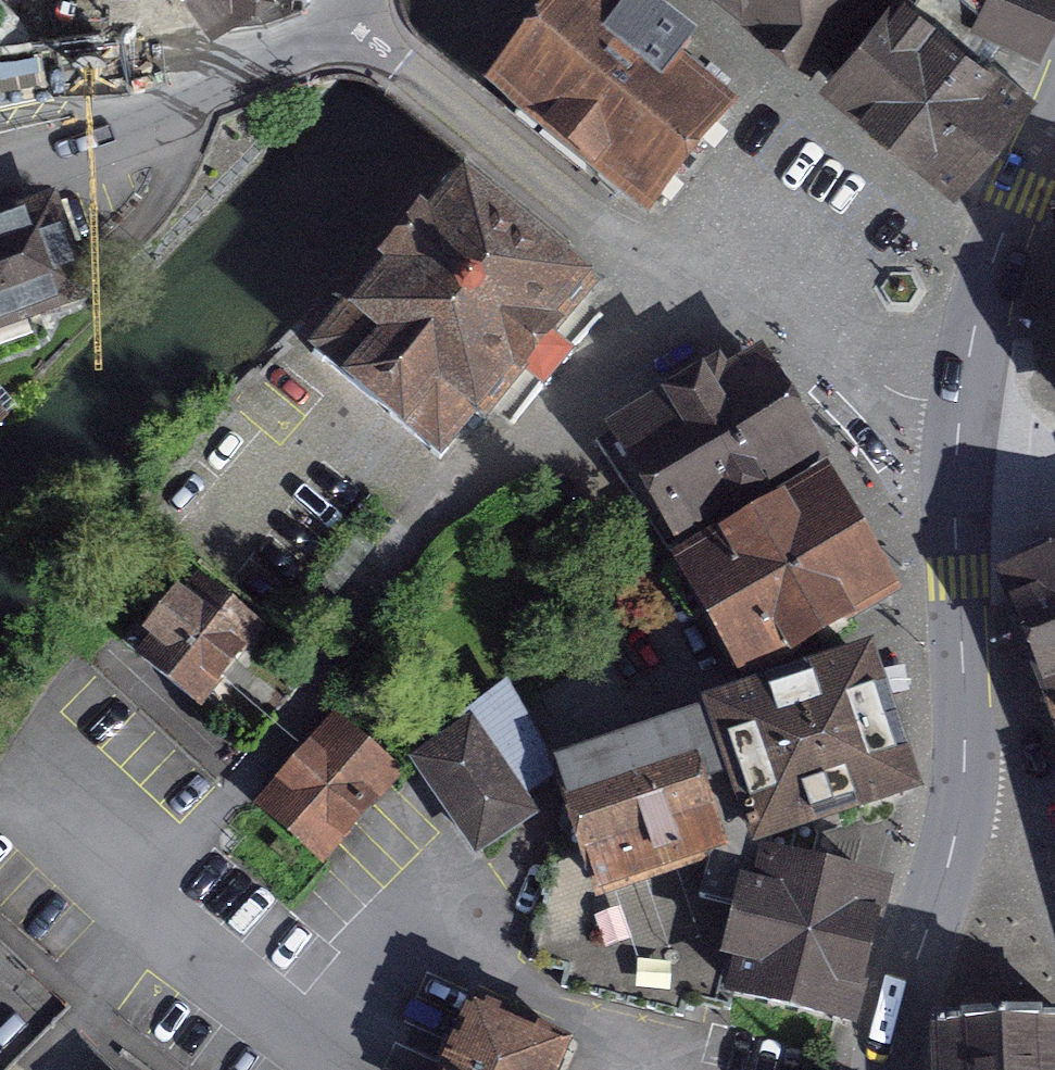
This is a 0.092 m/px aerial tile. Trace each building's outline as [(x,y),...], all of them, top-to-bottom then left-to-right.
[(214,24),(246,0),(196,0),(214,24)] [(512,89),(649,200),(719,114),(670,74),(683,58),(611,0),(584,0),(512,89)] [(806,57),(851,0),(734,0),(806,57)] [(977,26),(1028,46),(1038,49),(1054,1),(1054,0),(948,0),(977,26)] [(838,84),(957,176),(1015,101),(896,9),(838,84)] [(461,164),(319,330),(454,446),(491,403),(510,419),(600,314),(578,295),(594,277),(461,164)] [(101,286),(69,191),(0,214),(0,320),(101,286)] [(619,416),(682,524),(814,447),(757,350),(728,367),(721,356),(619,416)] [(828,464),(684,548),(749,661),(894,577),(828,464)] [(131,624),(217,687),(288,593),(202,529),(131,624)] [(1054,687),(1054,556),(1011,572),(1054,687)] [(564,772),(603,886),(815,814),(911,782),(866,649),(558,753),(564,772)] [(419,754),(478,838),(529,802),(471,718),(419,754)] [(336,719),(265,799),(319,847),(390,767),(336,719)] [(687,994),(734,1005),(738,988),(769,853),(803,861),(815,814),(603,886),(564,772),(534,955),(570,964),(564,983),(681,1011),(687,994)] [(769,853),(738,988),(849,1014),(881,879),(803,861),(769,853)] [(78,985),(0,914),(0,1069),(78,985)] [(473,1000),(443,1069),(544,1069),(559,1035),(473,1000)] [(937,1009),(940,1069),(1054,1069),(1054,1004),(937,1009)]
